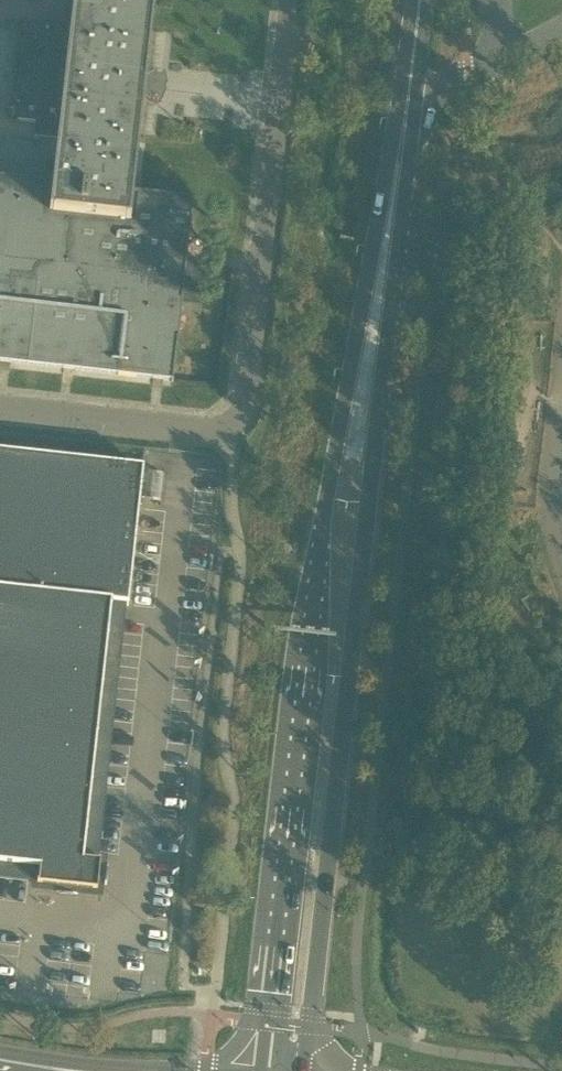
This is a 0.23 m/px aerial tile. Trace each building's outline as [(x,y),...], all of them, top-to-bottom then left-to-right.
[(70,29),(26,24),(16,104),(20,104),(18,122),(35,124),(34,138),(58,141),(53,185),(15,181),(15,179),(14,178),(13,181),(0,179),(0,360),(172,380),(171,382),(173,382),(194,199),(192,199),(192,201),(138,195),(133,193),(152,5),(149,5),(150,0),(73,0),(70,29)] [(128,606),(143,469),(0,453),(0,865),(41,869),(39,885),(37,885),(37,886),(97,893),(100,863),(98,863),(98,865),(83,863),(112,604),(128,606)]
